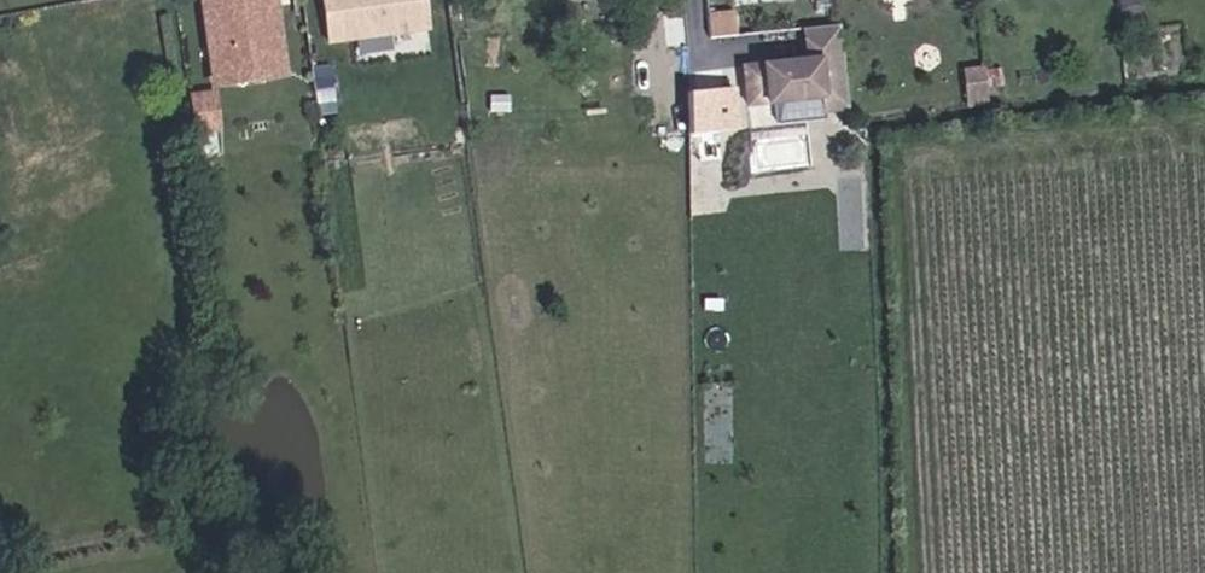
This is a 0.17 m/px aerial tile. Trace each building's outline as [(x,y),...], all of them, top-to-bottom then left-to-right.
[(215,84),(293,76),(284,0),(205,0),(215,84)] [(331,42),(431,28),(427,0),(326,0),(331,42)] [(713,9),(715,32),(741,31),(740,8),(713,9)] [(853,101),(843,19),(808,23),(811,53),(747,60),(751,97),(825,90),(827,104),(853,101)] [(972,65),(971,101),(990,102),(991,65),(972,65)] [(197,127),(223,126),(222,87),(195,88),(197,127)]
